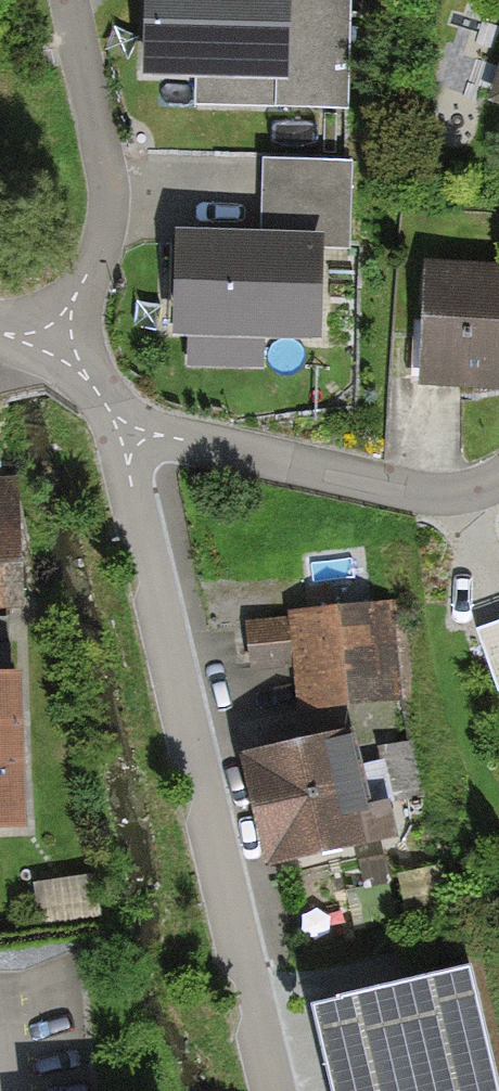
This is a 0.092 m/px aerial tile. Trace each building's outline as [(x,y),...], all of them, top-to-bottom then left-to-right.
[(142,65),(196,67),(195,101),(348,106),(351,0),(144,0),(142,65)] [(487,93),(498,97),(498,56),(487,93)] [(261,222),(175,219),(172,324),(190,324),(188,361),(264,363),(265,328),(321,330),(323,245),(349,246),(352,156),(263,154),(261,222)] [(425,255),(419,380),(498,383),(498,258),(425,255)] [(0,475),(0,602),(24,601),(18,474),(0,475)] [(369,612),(250,626),(255,668),(314,661),(318,699),(378,692),(369,612)] [(477,630),(498,692),(498,622),(477,630)] [(0,661),(0,825),(26,824),(21,660),(0,661)] [(352,770),(346,741),(250,760),(270,859),(395,835),(389,803),(421,797),(413,758),(352,770)] [(312,985),(336,1090),(498,1090),(498,1054),(474,948),(312,985)]
